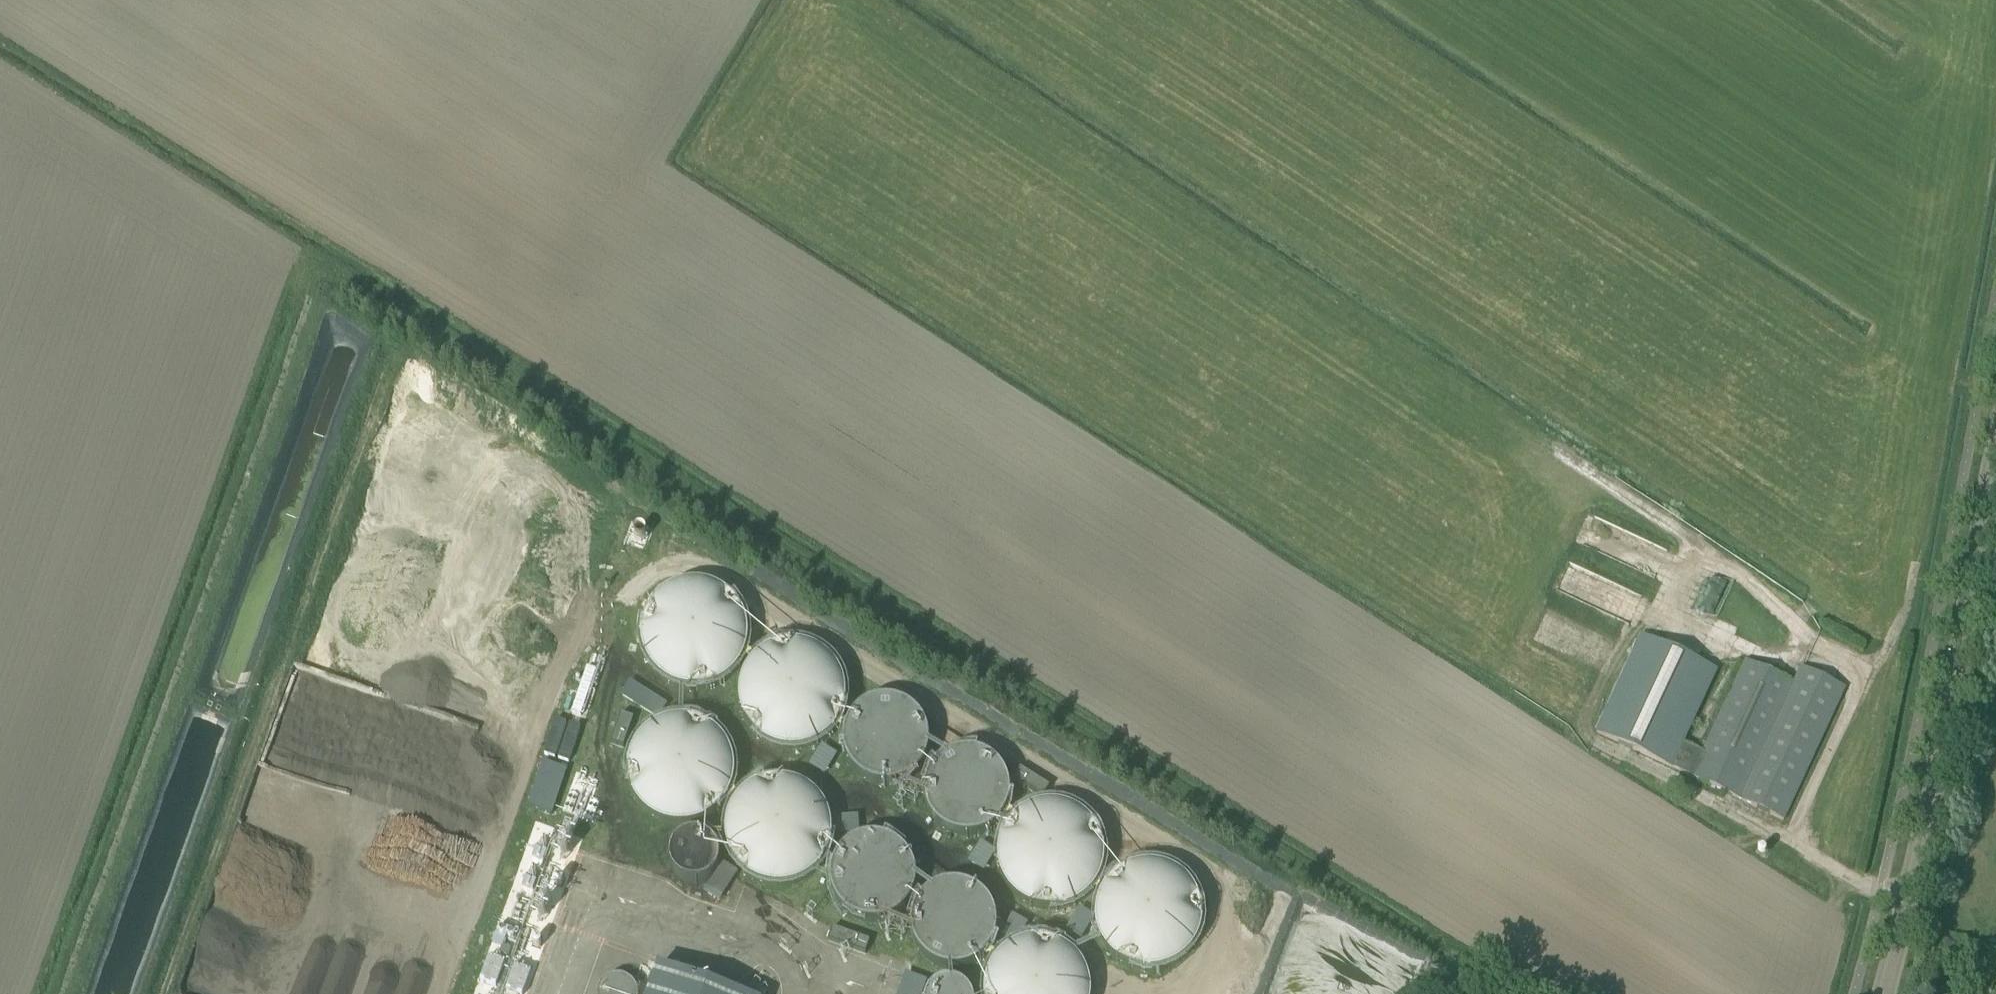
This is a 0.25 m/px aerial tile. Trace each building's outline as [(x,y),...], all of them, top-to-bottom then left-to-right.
[(730,579),(651,589),(655,622),(649,623),(657,690),(742,679),(730,579)] [(1671,767),(1691,777),(1783,820),(1845,687),(1827,679),(1801,666),(1794,682),(1745,660),(1702,752),(1683,743),(1716,670),(1641,635),(1595,732),(1671,767)] [(839,746),(841,645),(749,644),(747,714),(768,715),(767,745),(839,746)] [(573,712),(585,716),(593,693),(581,689),(573,712)] [(966,833),(1000,830),(1006,884),(1047,908),(1083,904),(1104,867),(1103,852),(1090,820),(1089,814),(1058,797),(1047,798),(1018,810),(1012,821),(1007,779),(1000,761),(977,747),(937,752),(929,733),(929,735),(918,709),(896,696),(878,698),(861,705),(845,733),(866,784),(921,778),(937,816),(966,833)] [(620,714),(610,743),(622,747),(632,718),(620,714)] [(653,818),(693,822),(729,805),(733,763),(713,720),(673,717),(635,734),(633,760),(640,773),(638,788),(653,818)] [(542,761),(527,806),(551,814),(566,769),(542,761)] [(1020,767),(1013,778),(1043,797),(1050,786),(1020,767)] [(899,840),(839,840),(812,785),(795,780),(751,780),(733,804),(728,820),(728,832),(735,845),(746,854),(746,868),(764,881),(815,881),(817,882),(854,909),(903,924),(919,936),(936,971),(933,983),(946,976),(958,976),(972,986),(972,974),(986,956),(991,938),(991,901),(966,883),(925,883),(923,883),(903,841),(899,840)] [(713,876),(710,831),(677,833),(680,878),(713,876)] [(1205,954),(1184,856),(1096,875),(1117,972),(1205,954)] [(832,927),(827,940),(864,953),(869,940),(832,927)] [(1007,932),(986,993),(1089,993),(1100,962),(1007,932)] [(648,993),(736,993),(659,966),(648,993)] [(597,993),(643,993),(623,968),(595,991),(597,993)] [(973,982),(928,981),(928,993),(973,993),(973,982)]
